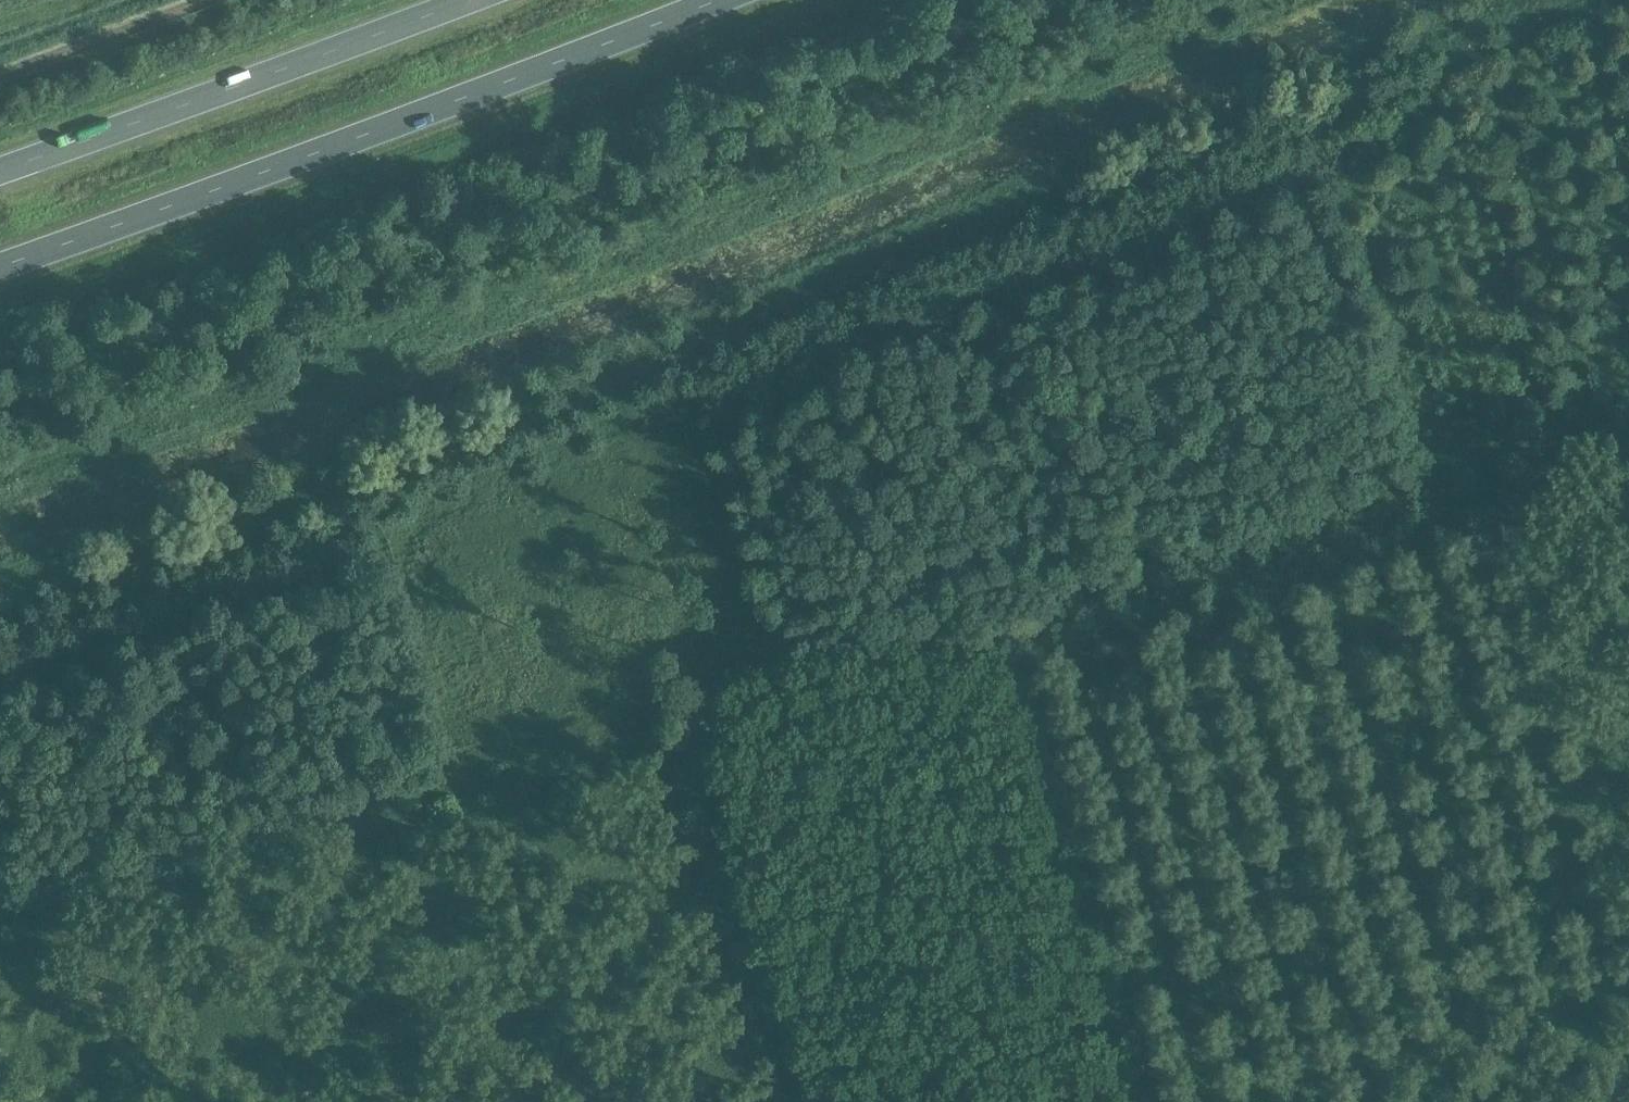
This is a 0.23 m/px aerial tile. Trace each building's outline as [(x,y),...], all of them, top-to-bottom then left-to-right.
[(312,521),(326,511),(320,501),(306,511),(312,521)]
